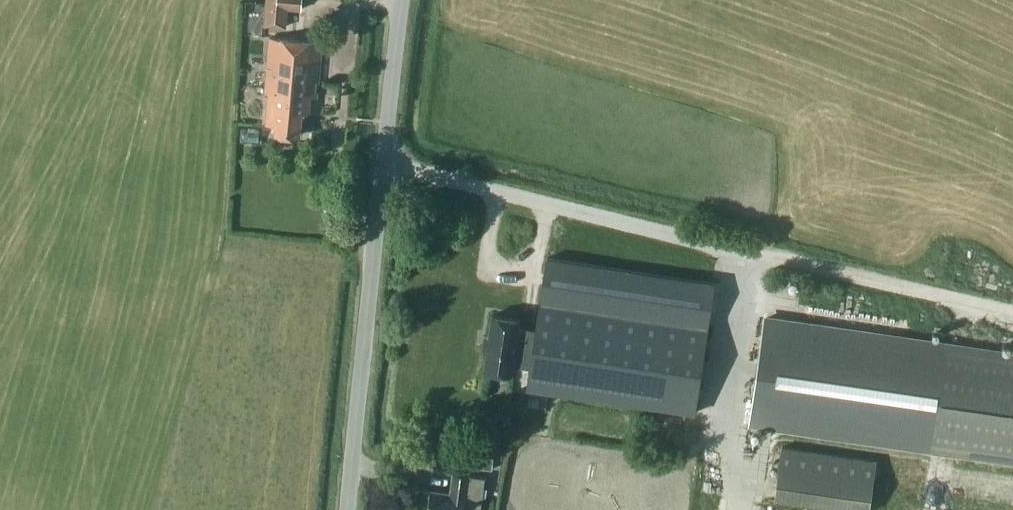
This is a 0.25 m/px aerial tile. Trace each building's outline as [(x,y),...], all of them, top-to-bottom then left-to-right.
[(263,24),(285,26),(287,8),(301,9),(301,0),(265,0),(263,24)] [(310,96),(316,96),(321,43),(269,37),(262,98),(268,98),(265,124),(274,125),(273,134),(299,137),(301,113),(308,114),(310,96)] [(491,314),(483,370),(513,375),(514,367),(529,369),(527,382),(531,383),(530,392),(700,416),(712,328),(719,284),(549,259),(537,329),(516,326),(516,317),(491,314)] [(766,313),(749,425),(1012,464),(1012,350),(766,313)] [(852,509),(870,509),(877,460),(783,446),(775,499),(852,509)] [(494,470),(495,456),(482,454),(480,468),(494,470)] [(484,484),(485,477),(453,472),(450,491),(430,488),(427,509),(480,509),(484,484)]
